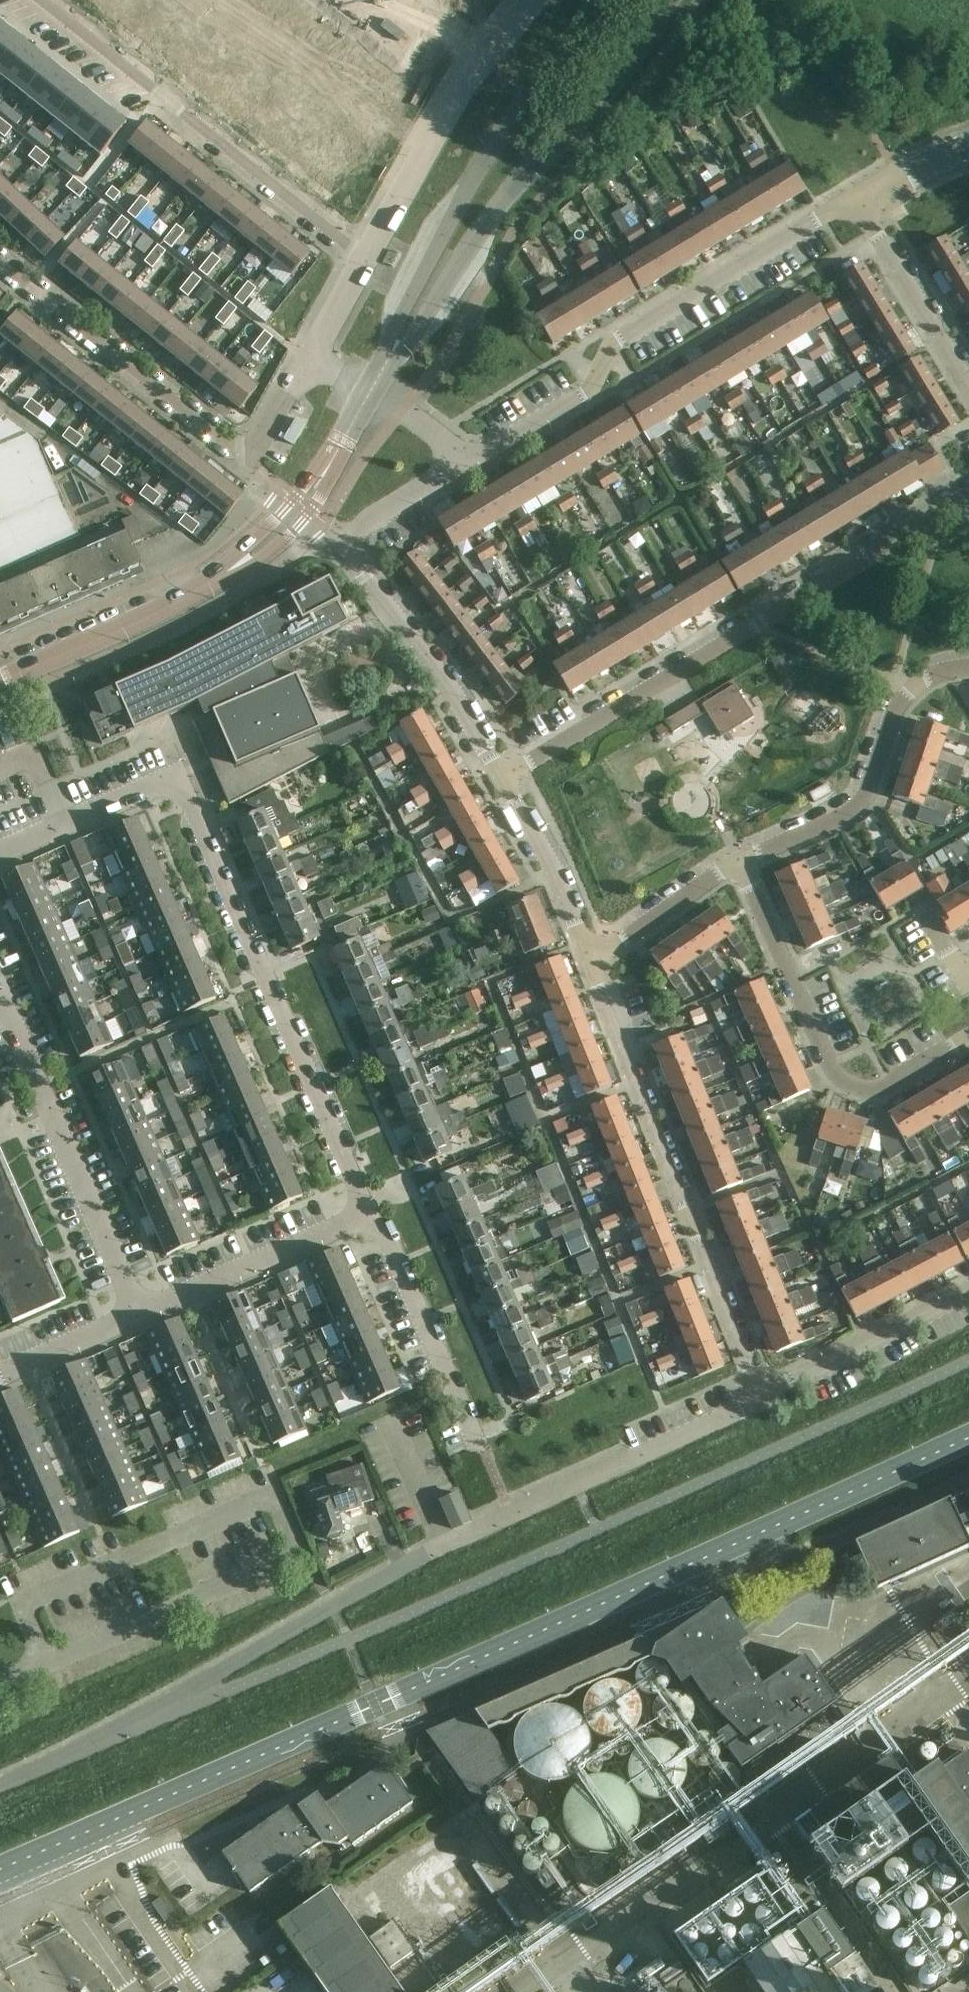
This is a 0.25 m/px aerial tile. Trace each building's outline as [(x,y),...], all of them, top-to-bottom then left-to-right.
[(0,34),(0,65),(20,40),(5,28),(0,34)] [(0,65),(0,76),(10,84),(35,52),(20,40),(0,65)] [(35,52),(10,84),(25,96),(50,64),(35,52)] [(50,64),(25,96),(40,108),(65,76),(50,64)] [(65,76),(40,108),(55,120),(80,88),(65,76)] [(80,88),(55,120),(70,132),(95,100),(80,88)] [(95,100),(70,132),(85,144),(110,112),(95,100)] [(744,102),(733,109),(732,109),(739,121),(751,114),(744,102)] [(0,107),(0,111),(7,117),(12,111),(3,104),(0,107)] [(12,111),(7,117),(17,125),(22,119),(12,111)] [(110,112),(85,144),(100,156),(126,124),(117,117),(114,114),(110,112)] [(701,117),(687,121),(690,129),(704,125),(701,117)] [(0,130),(0,135),(4,139),(12,129),(5,124),(0,130)] [(147,161),(164,140),(146,125),(129,146),(147,161)] [(33,128),(28,134),(37,141),(42,135),(33,128)] [(42,135),(37,141),(47,149),(52,143),(42,135)] [(164,140),(147,161),(165,175),(182,154),(164,140)] [(36,148),(28,158),(35,163),(42,154),(36,148)] [(753,155),(761,168),(768,164),(760,151),(753,155)] [(63,152),(58,158),(68,166),(73,159),(63,152)] [(42,154),(35,163),(41,169),(49,159),(42,154)] [(182,154),(165,175),(183,189),(200,168),(182,154)] [(619,163),(625,172),(636,164),(629,155),(619,162),(619,163)] [(761,168),(753,155),(745,160),(752,173),(761,168)] [(73,159),(68,166),(77,173),(82,167),(73,159)] [(720,175),(719,176),(712,163),(705,167),(708,173),(712,180),(720,193),(728,188),(720,175)] [(787,164),(786,165),(766,177),(783,205),(804,193),(787,164)] [(200,168),(183,189),(200,204),(218,182),(200,167),(200,168)] [(712,197),(720,193),(712,180),(708,173),(701,177),(705,184),(704,184),(712,197)] [(783,205),(766,177),(746,189),(762,218),(783,205)] [(11,189),(0,179),(0,200),(11,189)] [(73,179),(65,188),(72,194),(80,184),(73,179)] [(218,182),(200,204),(218,218),(236,196),(218,182)] [(80,184),(72,194),(79,199),(87,190),(80,184)] [(112,188),(105,196),(113,203),(120,194),(112,188)] [(0,200),(0,217),(9,226),(28,205),(11,189),(0,200)] [(762,218),(746,189),(725,202),(742,230),(762,218)] [(236,196),(218,218),(236,232),(254,210),(236,196)] [(140,197),(134,206),(142,212),(149,204),(140,197)] [(679,200),(671,205),(680,218),(687,214),(679,200)] [(742,230),(725,202),(705,214),(722,242),(742,230)] [(28,205),(9,226),(26,242),(45,222),(28,205)] [(673,233),(664,239),(681,267),(701,254),(684,226),(679,218),(671,205),(663,209),(671,221),(667,224),(673,233)] [(127,213),(127,214),(135,221),(135,220),(142,212),(134,206),(127,213)] [(254,210),(236,232),(254,247),(272,225),(254,210)] [(636,256),(623,264),(639,292),(660,279),(628,224),(621,214),(622,214),(619,210),(611,216),(622,235),(623,235),(636,256)] [(722,242),(705,214),(684,226),(701,254),(722,242)] [(121,217),(115,226),(123,232),(130,224),(121,217)] [(634,221),(628,224),(660,279),(681,267),(664,239),(651,246),(638,225),(637,225),(634,221)] [(45,222),(26,242),(45,259),(64,239),(45,222)] [(272,225),(254,247),(272,261),(290,239),(272,225)] [(115,226),(108,234),(116,241),(123,232),(115,226)] [(176,226),(169,234),(178,241),(184,232),(176,226)] [(133,227),(124,238),(134,246),(143,235),(133,227)] [(169,234),(163,243),(171,249),(178,241),(169,234)] [(946,237),(926,249),(940,271),(959,259),(946,238),(946,237)] [(290,239),(272,261),(291,276),(309,254),(290,239)] [(76,244),(59,266),(78,281),(95,259),(77,244),(76,244)] [(157,246),(150,255),(159,261),(165,253),(157,246)] [(584,258),(591,271),(599,266),(591,253),(584,258)] [(212,254),(205,263),(213,269),(220,261),(212,254)] [(940,271),(953,292),(968,283),(968,256),(968,254),(964,256),(959,259),(940,271)] [(150,255),(143,263),(152,270),(159,261),(150,255)] [(576,262),(584,275),(591,271),(584,258),(576,262)] [(95,259),(78,281),(96,295),(113,273),(95,259)] [(199,271),(198,271),(206,278),(207,278),(213,269),(205,263),(199,271)] [(855,299),(875,287),(861,265),(842,277),(855,299)] [(597,280),(614,308),(635,295),(618,267),(597,280)] [(113,273),(96,295),(114,310),(131,288),(113,273)] [(192,275),(186,283),(194,290),(201,281),(193,274),(192,275)] [(543,283),(551,295),(558,291),(551,278),(543,283)] [(614,308),(597,280),(577,292),(593,320),(614,308)] [(186,283),(179,291),(187,298),(194,290),(186,283)] [(247,283),(241,291),(249,298),(256,289),(247,283)] [(543,283),(535,287),(543,300),(551,295),(543,283)] [(953,292),(966,315),(968,313),(968,283),(953,292)] [(196,295),(205,303),(213,293),(204,286),(196,295)] [(875,287),(855,299),(868,321),(888,309),(875,287)] [(131,288),(114,310),(131,324),(149,302),(131,288)] [(234,299),(234,300),(242,306),(243,306),(249,298),(241,291),(234,299)] [(215,292),(194,317),(201,323),(222,298),(215,292)] [(593,320),(577,292),(556,304),(573,332),(593,320)] [(807,337),(808,336),(828,324),(811,295),(790,308),(807,337)] [(824,308),(829,317),(841,309),(836,300),(824,308)] [(149,302),(131,324),(149,338),(167,316),(149,302)] [(228,303),(222,311),(230,318),(237,310),(228,303)] [(573,332),(556,304),(535,317),(552,345),(573,332)] [(769,321),(787,349),(807,337),(790,308),(769,321)] [(888,309),(868,321),(881,342),(901,330),(888,309)] [(222,311),(215,320),(223,326),(230,318),(222,311)] [(0,335),(0,337),(18,352),(36,330),(16,314),(0,335)] [(167,316),(149,338),(167,353),(185,331),(167,316)] [(749,333),(766,362),(787,349),(769,321),(749,333)] [(837,329),(842,338),(854,331),(849,322),(837,329)] [(36,330),(18,352),(37,367),(55,345),(36,330)] [(901,330),(881,342),(895,364),(914,352),(901,330)] [(185,331),(167,353),(185,367),(203,345),(185,331)] [(264,332),(257,340),(266,347),(272,338),(264,332)] [(729,345),(746,374),(766,362),(749,333),(729,345)] [(257,340),(251,349),(259,355),(266,347),(257,340)] [(813,345),(821,357),(828,353),(820,340),(813,345)] [(850,350),(855,359),(867,352),(862,343),(850,350)] [(55,345),(37,367),(56,382),(73,360),(55,345)] [(203,345),(185,367),(203,381),(221,359),(203,345)] [(708,358),(726,386),(746,374),(729,345),(708,358)] [(821,357),(813,345),(804,350),(806,352),(812,363),(821,357)] [(514,364),(529,355),(523,347),(509,356),(514,364)] [(688,370),(705,399),(726,386),(708,358),(688,370)] [(912,392),(931,380),(918,358),(899,370),(912,392)] [(221,359),(203,381),(221,395),(238,373),(221,359)] [(73,360),(56,382),(74,397),(92,375),(73,360)] [(772,370),(780,383),(787,378),(779,365),(772,370)] [(875,365),(863,372),(868,381),(880,374),(875,365)] [(688,370),(668,382),(685,411),(694,406),(705,399),(688,370)] [(772,370),(764,374),(772,388),(780,383),(772,370)] [(238,373),(221,395),(239,410),(257,388),(238,373)] [(92,375),(74,397),(93,412),(111,390),(92,375)] [(889,388),(883,379),(871,386),(877,395),(889,388)] [(931,380),(912,392),(925,414),(944,402),(931,380)] [(647,395),(665,423),(685,411),(668,382),(647,395)] [(111,390),(93,412),(112,427),(129,405),(111,390)] [(746,403),(740,392),(738,390),(731,394),(739,407),(746,403)] [(723,399),(731,412),(739,407),(731,394),(723,399)] [(665,423),(647,395),(626,407),(644,436),(665,423)] [(30,400),(23,410),(30,415),(38,405),(30,400)] [(897,401),(891,404),(884,408),(890,417),(902,410),(897,401)] [(944,402),(925,414),(938,436),(958,424),(944,402)] [(847,403),(841,407),(845,414),(851,410),(847,403)] [(38,405),(30,415),(37,420),(45,411),(38,405)] [(129,405),(112,427),(131,442),(148,420),(129,405)] [(622,411),(601,424),(618,451),(631,443),(636,452),(644,448),(638,439),(639,438),(622,411)] [(698,415),(690,419),(698,432),(706,428),(699,416),(698,415)] [(3,418),(0,420),(0,629),(141,568),(132,546),(143,542),(133,519),(122,524),(109,495),(74,469),(53,478),(38,442),(3,418)] [(698,432),(690,419),(688,421),(683,424),(690,436),(691,436),(698,432)] [(148,420),(131,442),(149,457),(167,435),(148,420)] [(909,422),(897,429),(902,438),(915,431),(909,422)] [(581,436),(598,463),(618,451),(601,424),(581,436)] [(69,428),(62,438),(69,443),(76,434),(69,428)] [(899,442),(892,430),(883,435),(890,447),(899,442)] [(76,434),(69,443),(76,449),(83,439),(76,434)] [(167,435),(149,457),(168,472),(185,451),(186,450),(167,435)] [(561,448),(577,476),(598,463),(581,436),(561,448)] [(649,445),(656,457),(665,452),(658,439),(649,445)] [(885,464),(901,491),(920,480),(922,483),(943,470),(928,445),(909,456),(906,451),(885,464)] [(98,447),(90,458),(99,465),(108,454),(98,447)] [(636,452),(644,464),(652,459),(645,447),(644,448),(636,452)] [(540,461),(557,488),(577,476),(561,448),(540,461)] [(851,454),(850,455),(858,468),(859,467),(866,463),(858,450),(851,454)] [(187,487),(204,466),(185,451),(168,472),(187,487)] [(850,455),(842,459),(850,473),(858,468),(850,455)] [(108,457),(100,467),(107,472),(115,463),(108,457)] [(520,473),(536,500),(557,488),(540,461),(520,473)] [(115,463),(107,472),(115,478),(122,468),(115,463)] [(901,491),(885,464),(864,476),(881,504),(901,491)] [(206,502),(223,481),(204,466),(187,487),(206,502)] [(610,467),(606,470),(603,472),(611,485),(618,481),(610,467)] [(818,492),(810,479),(805,471),(797,476),(809,497),(818,492)] [(611,485),(603,472),(596,476),(595,477),(600,483),(603,490),(610,486),(611,485)] [(520,473),(500,485),(516,513),(521,521),(529,534),(536,545),(540,552),(550,547),(540,531),(537,530),(529,516),(542,509),(536,500),(520,473)] [(810,479),(818,492),(826,488),(818,474),(810,479)] [(881,504),(864,476),(844,488),(860,516),(881,504)] [(206,502),(225,518),(242,497),(223,481),(206,502)] [(479,498),(496,525),(516,513),(500,485),(479,498)] [(146,486),(139,496),(146,501),(153,491),(146,486)] [(860,516),(844,488),(823,501),(840,528),(860,516)] [(153,491),(146,501),(153,506),(160,497),(153,491)] [(562,497),(570,510),(578,505),(570,492),(562,497)] [(570,510),(562,497),(554,501),(562,514),(570,510)] [(459,510),(475,537),(496,525),(479,498),(459,510)] [(770,503),(769,504),(777,516),(785,512),(777,499),(770,503)] [(840,528),(823,501),(803,513),(819,541),(840,528)] [(777,516),(769,504),(761,508),(769,521),(777,516)] [(454,550),(456,549),(475,537),(459,510),(438,523),(454,550)] [(799,553),(819,541),(803,513),(782,526),(799,553)] [(185,515),(178,525),(185,530),(192,520),(185,515)] [(192,520),(185,530),(192,535),(199,526),(192,520)] [(536,545),(521,521),(513,526),(528,550),(536,545)] [(736,524),(728,529),(736,542),(744,537),(736,524)] [(762,538),(778,565),(799,553),(782,526),(762,538)] [(736,542),(728,529),(720,534),(728,547),(736,542)] [(442,540),(437,531),(425,538),(431,547),(442,540)] [(778,565),(762,538),(741,550),(758,578),(778,565)] [(481,546),(489,559),(496,555),(488,541),(481,546)] [(555,548),(564,562),(572,558),(562,543),(555,548)] [(489,559),(481,546),(473,551),(481,564),(489,559)] [(758,578),(741,550),(720,563),(737,590),(758,578)] [(414,586),(432,572),(416,552),(398,565),(414,586)] [(689,552),(681,556),(690,570),(697,565),(689,552)] [(681,556),(673,561),(681,574),(690,570),(681,556)] [(458,566),(452,558),(441,567),(447,575),(458,566)] [(695,578),(712,606),(733,593),(716,565),(695,578)] [(429,605),(447,592),(432,572),(414,586),(429,605)] [(473,585),(467,577),(456,586),(462,593),(473,585)] [(641,582),(649,594),(656,590),(648,577),(641,582)] [(712,606),(695,578),(674,591),(691,619),(712,606)] [(649,594),(641,582),(633,586),(641,599),(649,594)] [(156,671),(83,703),(101,745),(170,715),(170,716),(187,708),(193,721),(192,722),(193,722),(208,757),(212,766),(229,806),(329,754),(344,746),(382,728),(382,727),(381,726),(375,716),(323,739),(320,731),(296,677),(292,678),(283,659),(287,657),(298,651),(298,650),(347,625),(337,605),(326,584),(323,585),(248,624),(247,624),(168,665),(156,670),(156,671)] [(691,619),(674,591),(654,603),(671,631),(691,619)] [(445,625),(463,611),(447,592),(429,605),(445,625)] [(471,604),(477,612),(488,603),(482,595),(471,604)] [(600,606),(608,619),(616,615),(608,602),(600,606)] [(671,631),(654,603),(634,615),(651,643),(671,631)] [(608,619),(600,606),(593,611),(600,624),(608,619)] [(460,645),(478,631),(463,611),(445,625),(460,645)] [(503,623),(498,616),(497,615),(486,624),(492,632),(503,623)] [(651,643),(634,615),(613,628),(630,656),(651,643)] [(559,631),(567,644),(575,639),(563,619),(555,624),(559,631)] [(630,656),(613,628),(593,640),(610,668),(630,656)] [(475,665),(493,651),(478,631),(460,645),(475,665)] [(559,631),(552,635),(560,648),(567,644),(559,631)] [(502,644),(508,652),(519,644),(513,636),(502,644)] [(610,668),(593,640),(573,653),(590,681),(610,668)] [(529,642),(522,647),(527,655),(535,649),(529,642)] [(490,684),(508,671),(493,651),(475,665),(490,684)] [(552,666),(569,694),(590,681),(573,653),(552,666)] [(781,654),(770,661),(779,676),(790,670),(781,654)] [(516,663),(523,672),(534,663),(527,655),(516,663)] [(508,671),(490,684),(506,705),(524,691),(508,671)] [(700,700),(698,702),(705,714),(720,738),(753,718),(738,693),(741,691),(734,679),(702,699),(700,700)] [(411,747),(434,734),(422,712),(399,725),(411,747)] [(666,721),(665,722),(666,723),(672,734),(688,724),(680,712),(666,721)] [(941,751),(945,741),(968,749),(968,738),(919,722),(912,741),(941,751)] [(423,768),(446,755),(434,734),(411,747),(423,768)] [(906,760),(960,778),(963,769),(938,761),(941,751),(912,741),(906,760)] [(390,759),(403,752),(398,743),(385,750),(390,759)] [(403,752),(390,759),(395,768),(408,760),(403,752)] [(372,769),(385,761),(381,753),(367,760),(372,769)] [(435,789),(458,776),(446,755),(423,768),(435,789)] [(372,769),(376,777),(393,767),(388,760),(385,761),(372,769)] [(900,779),(929,789),(932,778),(958,786),(960,778),(906,760),(900,779)] [(312,764),(304,768),(309,777),(316,773),(312,764)] [(447,811),(470,798),(458,776),(435,789),(447,811)] [(929,789),(900,779),(893,798),(921,807),(916,820),(943,828),(950,807),(925,799),(929,789)] [(415,801),(427,794),(422,785),(410,792),(415,801)] [(826,785),(809,795),(814,803),(831,794),(826,785)] [(236,823),(245,845),(296,823),(293,814),(289,816),(283,802),(278,804),(272,788),(241,805),(246,818),(236,823)] [(427,794),(415,801),(420,810),(432,802),(427,794)] [(459,832),(482,819),(470,798),(447,811),(459,832)] [(112,855),(146,840),(136,819),(102,833),(112,855)] [(471,853),(494,840),(482,819),(459,832),(471,853)] [(255,866),(283,854),(278,842),(288,837),(288,836),(300,830),(297,823),(296,823),(245,845),(255,866)] [(438,844),(451,836),(446,827),(433,835),(438,844)] [(451,836),(438,844),(443,852),(456,845),(451,836)] [(924,850),(931,845),(926,838),(919,843),(924,850)] [(70,844),(80,868),(91,864),(93,863),(82,839),(70,844)] [(120,875),(154,860),(146,840),(112,855),(120,875)] [(483,874),(506,861),(494,840),(471,853),(483,874)] [(887,874),(903,900),(921,890),(892,840),(883,845),(897,868),(887,874)] [(392,841),(381,847),(386,856),(396,851),(392,841)] [(949,846),(942,849),(953,867),(959,864),(950,847),(949,846)] [(941,850),(934,855),(941,865),(948,861),(941,850)] [(827,853),(775,876),(784,895),(812,882),(807,872),(832,861),(828,853),(827,853)] [(264,887),(292,875),(292,874),(302,870),(315,865),(311,856),(298,862),(298,861),(288,865),(283,854),(255,866),(264,887)] [(968,854),(961,858),(968,872),(968,855),(968,854)] [(939,867),(932,856),(925,860),(931,871),(939,867)] [(903,900),(887,874),(878,879),(872,869),(871,869),(864,857),(856,861),(885,910),(903,900)] [(154,860),(120,875),(129,894),(163,880),(154,860)] [(483,874),(496,896),(519,883),(506,861),(483,874)] [(72,862),(61,866),(65,875),(75,871),(72,862)] [(10,899),(44,884),(35,863),(1,878),(10,899)] [(91,864),(80,868),(84,877),(95,873),(91,864)] [(315,865),(302,870),(305,878),(318,873),(315,865)] [(463,886),(476,879),(471,870),(458,877),(463,886)] [(75,871),(65,875),(69,884),(79,879),(75,871)] [(273,908),(301,896),(292,875),(264,887),(273,908)] [(926,886),(932,897),(942,914),(938,916),(944,928),(949,935),(966,925),(965,923),(968,920),(968,895),(964,887),(954,893),(949,885),(944,875),(926,886)] [(957,877),(950,882),(956,891),(963,887),(957,877)] [(476,879),(463,886),(468,895),(481,888),(476,879)] [(138,914),(172,899),(163,880),(129,894),(138,914)] [(362,882),(356,885),(361,894),(371,890),(369,885),(362,882)] [(812,882),(784,895),(792,913),(844,890),(841,882),(829,887),(816,893),(812,882)] [(19,919),(53,904),(44,884),(10,899),(19,919)] [(844,890),(792,913),(800,931),(828,919),(823,908),(847,898),(844,890)] [(98,908),(108,904),(104,895),(94,899),(98,908)] [(282,930),(311,917),(301,896),(273,908),(282,930)] [(515,934),(545,921),(536,898),(505,910),(515,934)] [(146,934),(180,919),(172,899),(138,914),(146,934)] [(320,913),(333,908),(329,899),(316,904),(320,913)] [(89,901),(78,906),(82,915),(93,910),(89,901)] [(27,939),(61,924),(53,904),(19,919),(27,939)] [(108,904),(98,908),(101,917),(112,912),(108,904)] [(434,907),(423,912),(428,924),(439,920),(434,907)] [(333,908),(320,913),(323,920),(336,915),(333,908)] [(700,920),(717,945),(726,939),(741,961),(749,955),(717,909),(700,920)] [(93,910),(82,915),(86,924),(96,919),(93,910)] [(311,917),(282,930),(291,951),(320,938),(311,917)] [(338,940),(356,932),(362,929),(357,918),(334,929),(338,940)] [(843,923),(832,928),(828,919),(800,931),(808,950),(860,927),(856,918),(843,924),(843,923)] [(155,954),(189,939),(180,919),(146,934),(155,954)] [(684,932),(716,978),(724,973),(708,952),(717,945),(700,920),(684,932)] [(545,921),(515,934),(523,956),(554,944),(545,921)] [(36,959),(70,944),(61,924),(27,939),(36,959)] [(356,932),(338,940),(342,947),(359,940),(371,935),(368,927),(363,929),(356,932)] [(448,928),(438,932),(447,952),(457,948),(448,928)] [(500,930),(488,934),(491,942),(503,938),(500,930)] [(667,943),(685,968),(694,962),(709,984),(709,983),(716,978),(684,932),(667,943)] [(115,948),(126,943),(122,934),(111,939),(115,948)] [(342,947),(332,952),(342,974),(369,963),(368,962),(380,957),(380,958),(393,952),(389,943),(377,948),(377,947),(379,946),(374,934),(371,935),(359,940),(342,947)] [(503,938),(491,942),(492,943),(494,950),(506,946),(503,939),(503,938)] [(164,974),(198,959),(189,939),(155,954),(164,974)] [(106,941),(95,946),(99,955),(110,950),(106,941)] [(126,943),(115,948),(119,956),(130,952),(126,943)] [(685,968),(667,943),(650,955),(683,1002),(691,996),(676,974),(685,968)] [(45,978),(79,964),(70,944),(36,959),(45,978)] [(469,951),(467,951),(473,963),(477,961),(477,962),(490,957),(486,947),(484,948),(473,952),(472,950),(469,951)] [(110,950),(99,955),(103,963),(114,958),(110,950)] [(534,968),(534,969),(542,990),(569,980),(560,958),(534,968)] [(173,993),(206,978),(198,959),(164,974),(173,993)] [(369,963),(342,974),(351,995),(377,983),(369,963)] [(53,998),(87,983),(79,964),(45,978),(53,998)] [(470,971),(467,972),(471,983),(482,979),(486,977),(481,966),(476,968),(475,969),(470,971)] [(132,987),(143,983),(139,974),(129,978),(132,987)] [(206,978),(173,993),(182,1014),(216,999),(206,978)] [(716,978),(709,983),(716,993),(724,990),(716,978)] [(117,994),(127,989),(124,980),(113,985),(117,994)] [(551,1011),(577,1001),(569,980),(542,990),(551,1011)] [(709,1004),(713,1013),(737,1002),(742,1012),(770,1000),(762,981),(709,1004)] [(62,1018),(96,1003),(87,983),(53,998),(62,1018)] [(143,983),(132,987),(136,996),(146,991),(143,983)] [(359,1015),(386,1004),(377,983),(351,995),(359,1015)] [(398,999),(411,993),(407,985),(394,991),(398,999)] [(120,1003),(131,998),(127,989),(117,994),(120,1003)] [(422,990),(417,992),(420,999),(425,997),(422,990)] [(463,996),(472,1017),(486,1011),(477,990),(463,996)] [(521,995),(525,1006),(536,1002),(531,991),(521,995)] [(411,993),(398,999),(401,1007),(414,1002),(411,993)] [(525,1006),(521,995),(511,999),(515,1010),(525,1006)] [(725,1041),(778,1018),(770,1000),(742,1012),(746,1023),(722,1034),(725,1041)] [(559,1033),(585,1022),(577,1001),(551,1011),(559,1033)] [(141,1007),(145,1016),(155,1011),(151,1002),(141,1007)] [(70,1038),(105,1023),(96,1003),(62,1018),(70,1038)] [(369,1037),(396,1026),(386,1004),(359,1015),(369,1037)] [(701,1008),(689,1013),(695,1027),(707,1022),(701,1008)] [(125,1013),(129,1022),(140,1018),(136,1009),(125,1013)] [(198,1052),(232,1037),(223,1017),(189,1031),(198,1052)] [(758,1049),(786,1036),(778,1018),(725,1041),(729,1049),(753,1039),(758,1049)] [(105,1023),(70,1038),(79,1059),(114,1044),(113,1042),(123,1038),(115,1020),(105,1024),(105,1023)] [(568,1054),(594,1044),(585,1022),(559,1033),(568,1054)] [(426,1027),(412,1033),(416,1041),(429,1036),(429,1035),(435,1032),(432,1025),(426,1028),(426,1027)] [(378,1058),(405,1046),(396,1026),(369,1037),(378,1058)] [(661,1066),(700,1051),(696,1040),(710,1035),(706,1026),(654,1047),(661,1066)] [(429,1036),(416,1041),(419,1049),(432,1044),(448,1037),(444,1029),(429,1036)] [(492,1035),(499,1053),(512,1048),(505,1030),(492,1035)] [(537,1035),(541,1046),(551,1042),(547,1031),(537,1035)] [(541,1046),(537,1035),(527,1039),(529,1045),(531,1050),(541,1046)] [(741,1077),(794,1054),(786,1036),(758,1049),(762,1059),(738,1070),(741,1077)] [(207,1072),(241,1057),(232,1037),(198,1052),(207,1072)] [(576,1075),(602,1065),(594,1044),(568,1054),(576,1075)] [(405,1046),(378,1058),(387,1079),(414,1068),(405,1046)] [(514,1051),(495,1059),(500,1071),(519,1063),(514,1051)] [(668,1084),(721,1064),(718,1056),(693,1065),(690,1055),(700,1051),(661,1066),(668,1084)] [(163,1057),(167,1066),(177,1062),(174,1053),(163,1057)] [(774,1085),(802,1072),(794,1054),(741,1077),(745,1085),(769,1075),(774,1085)] [(216,1092),(250,1078),(241,1057),(207,1072),(216,1092)] [(147,1064),(151,1073),(162,1068),(158,1060),(147,1064)] [(96,1096),(130,1082),(121,1061),(87,1076),(96,1096)] [(676,1103),(704,1092),(700,1081),(711,1077),(711,1076),(724,1071),(721,1064),(668,1084),(676,1103)] [(396,1100),(423,1089),(419,1081),(427,1077),(421,1065),(414,1068),(387,1079),(396,1100)] [(602,1065),(576,1075),(585,1097),(611,1087),(602,1065)] [(968,1095),(968,1069),(957,1076),(968,1095)] [(434,1084),(447,1078),(444,1070),(430,1075),(434,1084)] [(754,1106),(758,1114),(810,1091),(802,1072),(774,1085),(778,1095),(754,1106)] [(175,1086),(186,1081),(182,1073),(172,1077),(175,1086)] [(519,1075),(503,1081),(505,1088),(522,1081),(519,1074),(519,1075)] [(554,1078),(558,1089),(568,1084),(564,1074),(554,1078)] [(956,1112),(966,1106),(968,1112),(968,1095),(957,1076),(940,1086),(956,1112)] [(224,1112),(259,1097),(250,1078),(216,1092),(224,1112)] [(447,1078),(434,1084),(437,1092),(451,1086),(447,1078)] [(558,1089),(554,1078),(544,1082),(546,1087),(548,1093),(558,1089)] [(160,1092),(170,1088),(167,1079),(156,1084),(160,1092)] [(186,1081),(175,1086),(179,1095),(190,1090),(186,1081)] [(130,1082),(96,1096),(105,1116),(139,1101),(130,1082)] [(923,1096),(952,1145),(960,1141),(952,1128),(953,1127),(947,1117),(956,1112),(940,1086),(923,1096)] [(423,1089),(396,1100),(405,1122),(432,1110),(436,1108),(427,1087),(423,1089)] [(164,1102),(174,1097),(170,1088),(160,1092),(164,1102)] [(704,1092),(676,1103),(683,1121),(736,1100),(732,1092),(708,1101),(704,1092)] [(906,1106),(922,1132),(931,1127),(945,1149),(952,1145),(923,1096),(906,1106)] [(233,1132),(267,1117),(259,1097),(224,1112),(233,1132)] [(743,1097),(736,1100),(683,1121),(690,1139),(719,1128),(715,1118),(747,1105),(743,1097)] [(598,1130),(624,1120),(615,1098),(590,1108),(598,1130)] [(114,1136),(148,1121),(139,1101),(105,1116),(114,1136)] [(432,1110),(405,1122),(414,1143),(465,1121),(461,1112),(453,1116),(447,1104),(436,1108),(432,1110)] [(922,1132),(906,1106),(889,1116),(889,1117),(902,1139),(918,1165),(926,1160),(913,1138),(922,1132)] [(533,1110),(510,1120),(517,1136),(540,1126),(533,1110)] [(836,1147),(846,1118),(826,1111),(808,1165),(818,1168),(826,1143),(836,1147)] [(193,1126),(203,1121),(200,1112),(189,1117),(193,1126)] [(242,1152),(276,1138),(267,1117),(233,1132),(242,1152)] [(881,1122),(878,1124),(882,1147),(883,1150),(890,1161),(903,1153),(897,1142),(902,1139),(889,1117),(881,1122)] [(846,1118),(836,1147),(837,1147),(847,1150),(843,1160),(839,1175),(849,1178),(858,1147),(864,1127),(865,1124),(846,1118)] [(177,1132),(188,1128),(184,1119),(173,1123),(177,1132)] [(607,1151),(632,1141),(624,1120),(598,1130),(607,1151)] [(122,1156),(156,1141),(148,1121),(114,1136),(122,1156)] [(203,1121),(193,1126),(197,1134),(207,1130),(203,1121)] [(468,1128),(465,1121),(414,1143),(423,1164),(450,1152),(445,1140),(456,1135),(456,1134),(468,1128)] [(181,1141),(192,1137),(188,1128),(177,1132),(181,1141)] [(697,1158),(751,1137),(747,1129),(734,1134),(734,1133),(723,1138),(719,1128),(690,1139),(697,1158)] [(576,1133),(580,1143),(590,1139),(586,1129),(576,1133)] [(580,1143),(576,1133),(566,1137),(570,1147),(580,1143)] [(705,1176),(734,1165),(730,1154),(740,1150),(740,1149),(753,1144),(751,1137),(697,1158),(705,1176)] [(250,1171),(284,1156),(276,1138),(242,1152),(250,1171)] [(131,1176),(165,1161),(156,1141),(122,1156),(131,1176)] [(615,1173),(641,1162),(632,1141),(607,1151),(615,1173)] [(868,1150),(865,1161),(877,1164),(880,1153),(869,1149),(868,1150)] [(217,1152),(206,1156),(211,1166),(221,1161),(217,1152)] [(259,1191),(290,1178),(293,1177),(284,1156),(250,1171),(259,1191)] [(201,1159),(191,1163),(194,1173),(205,1168),(201,1159)] [(165,1161),(131,1176),(140,1196),(174,1181),(165,1161)] [(221,1161),(211,1166),(214,1174),(225,1169),(221,1161)] [(572,1175),(583,1170),(580,1162),(569,1166),(572,1175)] [(624,1194),(649,1184),(641,1162),(615,1173),(624,1194)] [(879,1170),(861,1164),(857,1175),(876,1181),(879,1170)] [(12,1323),(60,1303),(43,1264),(49,1261),(44,1250),(38,1252),(0,1165),(0,1295),(12,1323)] [(556,1165),(535,1173),(544,1193),(551,1190),(564,1185),(558,1169),(556,1165)] [(734,1165),(705,1176),(712,1195),(766,1174),(762,1165),(737,1174),(734,1165)] [(205,1168),(194,1173),(198,1180),(209,1176),(205,1168)] [(593,1176),(597,1186),(607,1182),(603,1172),(593,1176)] [(597,1186),(593,1176),(583,1180),(587,1190),(597,1186)] [(290,1178),(259,1191),(268,1212),(302,1197),(293,1177),(290,1178)] [(463,1177),(435,1189),(444,1211),(473,1199),(482,1195),(495,1189),(492,1181),(469,1191),(463,1177)] [(148,1215),(182,1201),(174,1181),(140,1196),(148,1215)] [(632,1215),(658,1205),(649,1184),(624,1194),(632,1215)] [(725,1224),(753,1213),(749,1203),(773,1194),(770,1185),(717,1205),(725,1224)] [(558,1207),(571,1201),(565,1186),(551,1192),(556,1202),(558,1207)] [(495,1189),(482,1195),(486,1203),(499,1198),(495,1189)] [(541,1195),(539,1196),(544,1207),(556,1202),(551,1192),(551,1190),(544,1193),(541,1195)] [(228,1205),(238,1200),(234,1191),(224,1196),(228,1205)] [(212,1212),(223,1207),(219,1198),(208,1202),(212,1212)] [(453,1233),(482,1221),(473,1199),(444,1211),(453,1233)] [(238,1200),(228,1205),(231,1213),(242,1209),(238,1200)] [(157,1236),(191,1221),(182,1201),(148,1215),(157,1236)] [(641,1236),(666,1226),(658,1205),(632,1215),(641,1236)] [(961,1228),(949,1205),(941,1209),(967,1260),(968,1259),(968,1224),(961,1228)] [(215,1220),(226,1215),(223,1207),(212,1212),(215,1220)] [(583,1228),(576,1212),(559,1219),(565,1235),(583,1228)] [(939,1240),(929,1245),(943,1272),(962,1263),(935,1212),(927,1216),(934,1229),(933,1230),(939,1240)] [(732,1243),(785,1222),(781,1214),(757,1223),(753,1213),(725,1224),(732,1243)] [(610,1218),(614,1229),(624,1225),(620,1214),(610,1218)] [(614,1229),(610,1218),(600,1222),(602,1228),(596,1230),(598,1235),(614,1229)] [(191,1221),(157,1236),(166,1256),(200,1242),(191,1221)] [(482,1221),(453,1233),(462,1254),(491,1242),(482,1221)] [(739,1261),(768,1250),(764,1240),(774,1236),(774,1235),(788,1230),(785,1222),(732,1243),(739,1261)] [(649,1258),(675,1248),(666,1226),(641,1236),(649,1258)] [(924,1235),(914,1240),(907,1226),(899,1231),(926,1281),(943,1272),(929,1245),(924,1235)] [(894,1264),(908,1291),(926,1281),(899,1231),(891,1235),(904,1258),(894,1264)] [(491,1242),(462,1254),(472,1276),(500,1263),(507,1259),(498,1239),(491,1242)] [(864,1249),(890,1300),(908,1291),(894,1264),(885,1268),(879,1258),(872,1245),(864,1249)] [(584,1246),(569,1251),(571,1256),(586,1251),(584,1246)] [(675,1248),(649,1258),(658,1280),(684,1270),(675,1248)] [(313,1285),(347,1270),(338,1249),(304,1264),(313,1285)] [(854,1272),(859,1282),(873,1309),(890,1300),(864,1249),(857,1253),(864,1266),(863,1266),(864,1267),(854,1272)] [(746,1280),(799,1259),(796,1251),(783,1256),(782,1255),(772,1260),(768,1250),(739,1261),(746,1280)] [(592,1253),(575,1260),(582,1277),(599,1270),(592,1253)] [(627,1260),(631,1271),(641,1267),(637,1256),(627,1260)] [(799,1259),(746,1280),(753,1298),(782,1287),(778,1276),(802,1266),(799,1259)] [(617,1264),(617,1265),(611,1267),(614,1278),(621,1275),(631,1271),(627,1260),(617,1264)] [(480,1297),(509,1284),(500,1263),(472,1276),(480,1297)] [(837,1263),(829,1267),(855,1318),(873,1309),(859,1282),(850,1286),(845,1276),(844,1276),(837,1263)] [(529,1266),(516,1272),(519,1279),(532,1274),(529,1266)] [(548,1267),(532,1274),(535,1282),(551,1275),(548,1267)] [(347,1270),(313,1285),(321,1304),(322,1305),(356,1290),(355,1289),(347,1270)] [(288,1271),(277,1276),(286,1297),(297,1292),(295,1286),(295,1285),(292,1278),(291,1278),(288,1271)] [(532,1274),(519,1279),(522,1288),(535,1282),(532,1274)] [(586,1284),(591,1298),(607,1292),(602,1278),(586,1284)] [(671,1313),(697,1302),(688,1280),(662,1290),(671,1313)] [(303,1283),(295,1286),(297,1292),(305,1288),(303,1283)] [(490,1318),(518,1306),(509,1284),(480,1297),(490,1318)] [(761,1316),(814,1295),(810,1287),(786,1296),(782,1287),(753,1298),(761,1316)] [(221,1325),(255,1310),(245,1289),(211,1304),(221,1325)] [(267,1295),(270,1304),(281,1299),(278,1290),(267,1295)] [(356,1290),(322,1305),(330,1324),(330,1325),(364,1310),(364,1309),(356,1290)] [(597,1299),(605,1318),(616,1314),(608,1295),(597,1299)] [(768,1335),(797,1323),(793,1313),(817,1303),(814,1295),(761,1316),(768,1335)] [(636,1301),(624,1306),(633,1328),(641,1325),(641,1324),(639,1319),(642,1318),(636,1301)] [(680,1334),(706,1324),(697,1302),(671,1313),(680,1334)] [(302,1303),(291,1308),(294,1316),(295,1317),(306,1313),(305,1311),(302,1303)] [(534,1312),(523,1317),(518,1306),(490,1318),(498,1338),(527,1326),(537,1322),(550,1316),(559,1312),(556,1304),(535,1313),(534,1312)] [(229,1344),(263,1329),(255,1310),(221,1325),(229,1344)] [(286,1310),(275,1315),(279,1322),(290,1318),(286,1310)] [(364,1310),(330,1325),(339,1344),(373,1329),(364,1310)] [(649,1315),(653,1326),(663,1322),(659,1311),(649,1315)] [(306,1313),(295,1317),(299,1325),(309,1321),(306,1313)] [(641,1325),(643,1330),(653,1326),(649,1315),(642,1318),(639,1319),(641,1324),(641,1325)] [(540,1329),(554,1324),(550,1316),(537,1322),(540,1329)] [(290,1318),(279,1322),(283,1332),(294,1328),(290,1318)] [(603,1323),(610,1340),(624,1334),(618,1318),(603,1323)] [(154,1355),(188,1340),(178,1319),(145,1334),(154,1355)] [(797,1323),(768,1335),(775,1354),(829,1333),(825,1324),(812,1329),(801,1333),(797,1323)] [(689,1356),(714,1345),(706,1324),(680,1334),(689,1356)] [(507,1359),(536,1347),(527,1326),(498,1338),(507,1359)] [(238,1365),(272,1350),(263,1329),(229,1344),(238,1365)] [(347,1364),(381,1348),(373,1329),(339,1344),(347,1364)] [(608,1342),(618,1368),(635,1361),(625,1335),(608,1342)] [(188,1340),(154,1355),(162,1375),(196,1360),(188,1340)] [(319,1343),(308,1347),(312,1356),(323,1351),(319,1343)] [(714,1345),(689,1356),(697,1378),(723,1367),(714,1345)] [(552,1355),(541,1359),(536,1347),(507,1359),(517,1381),(568,1359),(565,1351),(552,1356),(552,1355)] [(113,1348),(103,1353),(107,1362),(117,1358),(113,1348)] [(356,1384),(390,1369),(381,1348),(347,1364),(356,1384)] [(296,1363),(307,1358),(303,1349),(293,1354),(296,1363)] [(247,1385),(280,1370),(272,1350),(238,1365),(247,1385)] [(327,1360),(323,1351),(312,1356),(316,1365),(327,1360)] [(123,1358),(127,1366),(137,1362),(133,1353),(123,1358)] [(666,1357),(670,1368),(680,1364),(676,1353),(666,1357)] [(670,1368),(666,1357),(656,1361),(660,1372),(670,1368)] [(111,1371),(121,1367),(117,1358),(107,1362),(111,1371)] [(300,1372),(311,1367),(307,1358),(296,1363),(300,1372)] [(58,1393),(94,1378),(86,1359),(50,1375),(58,1393)] [(554,1390),(548,1376),(571,1367),(568,1359),(517,1381),(526,1402),(554,1390)] [(171,1395),(205,1380),(196,1360),(162,1375),(171,1395)] [(121,1367),(111,1371),(115,1380),(125,1375),(121,1367)] [(390,1369),(356,1384),(365,1405),(399,1390),(390,1369)] [(255,1405),(289,1390),(280,1370),(247,1385),(255,1405)] [(136,1386),(146,1382),(142,1373),(132,1377),(136,1386)] [(66,1411),(102,1395),(94,1378),(58,1393),(66,1411)] [(180,1414),(214,1400),(205,1380),(171,1395),(180,1414)] [(146,1382),(136,1386),(139,1395),(149,1390),(146,1382)] [(329,1395),(340,1391),(336,1382),(326,1387),(329,1395)] [(25,1408),(17,1389),(0,1397),(0,1419),(25,1408)] [(314,1402),(324,1398),(320,1389),(310,1394),(314,1402)] [(264,1424),(298,1409),(289,1390),(255,1405),(264,1424)] [(340,1391),(329,1395),(333,1404),(344,1400),(340,1391)] [(136,1402),(133,1393),(123,1398),(126,1406),(136,1402)] [(74,1429),(109,1413),(102,1395),(66,1411),(74,1429)] [(318,1411),(328,1406),(324,1398),(314,1402),(318,1411)] [(188,1434),(222,1419),(214,1400),(180,1414),(188,1434)] [(140,1411),(136,1402),(126,1406),(130,1415),(140,1411)] [(33,1426),(25,1408),(0,1419),(0,1440),(33,1426)] [(298,1409),(264,1424),(273,1445),(307,1431),(298,1409)] [(81,1447),(117,1431),(109,1413),(74,1429),(81,1447)] [(153,1426),(163,1421),(159,1413),(149,1417),(153,1426)] [(188,1434),(193,1445),(197,1454),(231,1439),(222,1419),(188,1434)] [(163,1421),(153,1426),(157,1434),(167,1430),(163,1421)] [(40,1443),(33,1426),(0,1440),(0,1449),(4,1459),(40,1443)] [(142,1442),(152,1437),(148,1429),(138,1433),(142,1442)] [(89,1464),(125,1449),(117,1431),(81,1447),(89,1464)] [(152,1437),(142,1442),(145,1450),(155,1446),(152,1437)] [(231,1439),(197,1454),(206,1475),(240,1460),(231,1439)] [(12,1477),(48,1461),(40,1443),(4,1459),(12,1477)] [(180,1461),(197,1454),(193,1445),(177,1452),(180,1461)] [(97,1482),(133,1466),(125,1449),(89,1464),(97,1482)] [(170,1465),(180,1461),(177,1452),(167,1457),(170,1465)] [(20,1495),(56,1479),(48,1461),(12,1477),(20,1495)] [(180,1461),(170,1465),(174,1474),(184,1470),(180,1461)] [(157,1477),(167,1472),(163,1464),(153,1468),(157,1477)] [(373,1500),(362,1465),(325,1476),(328,1486),(310,1492),(324,1538),(326,1538),(332,1540),(339,1538),(342,1533),(344,1532),(338,1515),(361,1508),(360,1504),(373,1500)] [(104,1500),(140,1484),(133,1466),(97,1482),(104,1500)] [(182,1492),(194,1487),(187,1471),(175,1476),(181,1489),(182,1492)] [(167,1472),(157,1477),(161,1485),(171,1481),(167,1472)] [(28,1512),(64,1497),(56,1479),(20,1495),(28,1512)] [(140,1484),(104,1500),(113,1518),(148,1503),(140,1484)] [(472,1523),(471,1522),(458,1492),(438,1501),(451,1531),(472,1523)] [(35,1530),(71,1514),(64,1497),(28,1512),(35,1530)] [(854,1543),(876,1590),(968,1547),(968,1542),(949,1499),(854,1543)] [(382,1500),(374,1504),(380,1516),(388,1512),(382,1500)] [(71,1514),(35,1530),(43,1548),(79,1533),(71,1514)] [(9,1542),(19,1537),(15,1529),(5,1533),(9,1542)] [(19,1537),(9,1542),(12,1550),(22,1546),(19,1537)] [(317,1545),(321,1559),(330,1557),(326,1543),(317,1545)] [(514,1719),(537,1710),(558,1701),(563,1700),(568,1699),(571,1697),(573,1695),(574,1693),(618,1674),(621,1674),(625,1673),(629,1672),(632,1670),(634,1667),(649,1660),(664,1665),(680,1687),(690,1680),(708,1707),(709,1706),(729,1727),(715,1737),(726,1752),(727,1751),(740,1769),(836,1703),(804,1656),(761,1686),(753,1670),(739,1651),(740,1650),(737,1647),(747,1640),(721,1602),(655,1647),(640,1638),(473,1712),(426,1732),(476,1804),(518,1774),(488,1731),(498,1727),(502,1727),(506,1726),(509,1725),(512,1722),(514,1719)] [(633,1679),(633,1684),(635,1688),(638,1692),(641,1695),(646,1697),(650,1698),(655,1697),(659,1696),(663,1693),(666,1689),(668,1685),(669,1681),(669,1676),(667,1671),(664,1668),(661,1665),(656,1663),(652,1662),(647,1662),(643,1664),(639,1666),(636,1670),(634,1674),(633,1679)] [(582,1711),(582,1719),(585,1726),(590,1733),(596,1738),(603,1741),(610,1743),(618,1742),(626,1739),(632,1735),(637,1729),(640,1722),(642,1714),(641,1706),(638,1699),(634,1692),(628,1687),(621,1684),(613,1683),(605,1683),(598,1686),(591,1690),(586,1696),(583,1703),(582,1711)] [(650,1713),(651,1718),(653,1723),(656,1728),(660,1731),(665,1734),(670,1734),(676,1734),(681,1732),(685,1729),(689,1725),(691,1720),(692,1715),(692,1709),(690,1704),(687,1700),(682,1696),(678,1694),(672,1693),(667,1693),(662,1695),(657,1698),(654,1703),(651,1707),(650,1713)] [(515,1745),(515,1754),(519,1764),(524,1772),(532,1778),(541,1782),(550,1784),(560,1783),(569,1780),(577,1774),(583,1766),(588,1758),(589,1748),(589,1738),(585,1729),(580,1721),(572,1715),(563,1711),(554,1709),(544,1710),(535,1713),(527,1719),(520,1726),(516,1735),(515,1745)] [(683,1751),(684,1756),(685,1761),(688,1764),(692,1767),(696,1769),(700,1770),(705,1770),(710,1768),(713,1766),(716,1762),(719,1758),(719,1753),(719,1748),(717,1744),(715,1740),(711,1737),(707,1735),(702,1734),(697,1735),(693,1736),(689,1739),(686,1743),(684,1747),(683,1751)] [(627,1772),(627,1780),(630,1787),(634,1794),(640,1799),(648,1802),(655,1804),(663,1803),(671,1800),(677,1796),(682,1790),(685,1783),(687,1775),(686,1767),(683,1760),(679,1753),(673,1748),(666,1745),(658,1744),(650,1744),(643,1747),(636,1751),(631,1757),(628,1765),(627,1772)] [(919,1754),(919,1757),(920,1759),(921,1761),(923,1762),(925,1763),(927,1764),(930,1763),(932,1763),(934,1761),(935,1760),(936,1757),(937,1755),(937,1753),(936,1751),(935,1749),(933,1747),(931,1746),(928,1746),(926,1746),(924,1747),(922,1748),(920,1750),(919,1752),(919,1754)] [(792,1826),(806,1845),(804,1846),(839,1896),(936,1827),(968,1874),(968,1755),(967,1751),(940,1770),(936,1764),(909,1783),(905,1778),(903,1779),(889,1758),(792,1826)] [(249,1893),(321,1843),(338,1845),(347,1839),(352,1846),(412,1804),(384,1764),(324,1806),(316,1794),(297,1808),(294,1803),(222,1853),(249,1893)] [(705,1781),(705,1786),(707,1790),(709,1794),(713,1797),(717,1799),(722,1800),(726,1799),(731,1798),(735,1795),(738,1791),(740,1787),(741,1783),(740,1778),(739,1773),(736,1770),(732,1767),(728,1765),(723,1764),(719,1764),(714,1766),(710,1768),(707,1772),(705,1776),(705,1781)] [(563,1816),(564,1826),(567,1835),(572,1843),(580,1849),(589,1854),(598,1855),(608,1854),(617,1851),(625,1846),(632,1838),(636,1829),(638,1820),(637,1810),(633,1801),(628,1793),(620,1786),(611,1782),(602,1781),(592,1781),(583,1785),(575,1790),(569,1798),(564,1807),(563,1816)] [(484,1809),(484,1811),(485,1813),(486,1815),(487,1816),(489,1817),(491,1818),(493,1817),(495,1817),(497,1816),(498,1814),(499,1812),(499,1810),(499,1808),(498,1806),(497,1805),(496,1803),(494,1802),(492,1802),(490,1802),(488,1803),(486,1804),(485,1806),(484,1807),(484,1809)] [(500,1831),(500,1833),(500,1835),(502,1836),(503,1838),(505,1839),(507,1839),(509,1839),(511,1838),(513,1837),(514,1835),(515,1833),(515,1831),(515,1829),(514,1828),(513,1826),(512,1825),(510,1824),(508,1823),(506,1824),(504,1824),(502,1825),(501,1827),(500,1829),(500,1831)] [(530,1834),(530,1836),(531,1838),(532,1840),(534,1841),(536,1842),(538,1842),(540,1842),(542,1841),(544,1840),(546,1838),(547,1836),(547,1834),(547,1832),(546,1830),(545,1828),(543,1827),(541,1826),(539,1825),(537,1826),(535,1826),(533,1828),(531,1829),(530,1831),(530,1834)] [(514,1851),(514,1853),(514,1855),(516,1856),(517,1858),(519,1858),(521,1859),(523,1859),(525,1858),(527,1857),(528,1855),(529,1853),(529,1851),(529,1849),(528,1847),(527,1846),(526,1844),(524,1844),(522,1843),(520,1843),(518,1844),(516,1845),(515,1847),(514,1849),(514,1851)] [(541,1851),(542,1853),(542,1855),(544,1857),(545,1858),(547,1859),(550,1860),(552,1859),(554,1859),(556,1857),(557,1856),(558,1854),(558,1852),(558,1849),(558,1847),(556,1845),(555,1844),(553,1843),(550,1843),(548,1843),(546,1844),(544,1845),(543,1847),(542,1849),(541,1851)] [(586,1875),(586,1879),(588,1884),(591,1888),(594,1891),(599,1893),(603,1894),(608,1893),(612,1892),(616,1889),(619,1885),(621,1881),(622,1876),(622,1872),(620,1867),(617,1863),(614,1860),(610,1858),(605,1858),(600,1858),(596,1860),(592,1862),(589,1866),(587,1870),(586,1875)] [(522,1868),(522,1870),(523,1873),(524,1874),(526,1876),(528,1877),(530,1877),(532,1877),(534,1876),(536,1875),(538,1873),(539,1871),(539,1869),(539,1867),(538,1865),(537,1863),(535,1861),(533,1861),(531,1860),(529,1860),(526,1861),(525,1862),(523,1864),(522,1866),(522,1868)] [(853,1953),(852,1955),(822,1912),(797,1875),(768,1893),(785,1916),(784,1917),(786,1919),(770,1929),(778,1940),(741,1965),(760,1991),(880,1991),(853,1953)] [(744,1897),(744,1899),(745,1902),(747,1904),(748,1906),(751,1907),(753,1907),(756,1907),(758,1906),(760,1905),(762,1903),(763,1900),(764,1898),(763,1895),(763,1893),(761,1891),(759,1889),(757,1888),(754,1887),(752,1888),(749,1889),(747,1890),(746,1892),(744,1894),(744,1897)] [(295,1951),(324,1991),(403,1991),(330,1888),(277,1925),(295,1951)] [(946,1910),(968,1943),(968,1894),(946,1910)] [(161,1897),(152,1904),(164,1922),(174,1916),(161,1897)] [(724,1910),(724,1913),(725,1915),(726,1917),(728,1919),(731,1920),(733,1920),(736,1920),(738,1919),(740,1918),(742,1916),(743,1914),(744,1911),(743,1909),(742,1906),(741,1904),(739,1902),(737,1901),(734,1901),(732,1901),(729,1902),(727,1903),(725,1905),(724,1908),(724,1910)] [(754,1918),(755,1920),(756,1923),(757,1925),(759,1927),(762,1928),(764,1929),(767,1928),(770,1927),(772,1926),(774,1924),(775,1921),(775,1919),(775,1916),(774,1913),(772,1911),(770,1910),(768,1908),(765,1908),(763,1908),(760,1909),(758,1911),(756,1913),(755,1915),(754,1918)] [(698,1929),(699,1932),(699,1934),(701,1936),(703,1938),(705,1939),(708,1940),(710,1939),(713,1939),(715,1937),(716,1935),(718,1933),(718,1930),(718,1928),(717,1925),(715,1923),(713,1922),(711,1920),(709,1920),(706,1920),(704,1921),(702,1923),(700,1925),(699,1927),(698,1929)] [(413,1952),(392,1923),(370,1939),(391,1968),(413,1952)] [(720,1935),(720,1937),(721,1939),(722,1941),(724,1942),(726,1943),(728,1944),(730,1943),(732,1943),(734,1941),(735,1940),(736,1938),(736,1936),(736,1934),(736,1932),(734,1930),(733,1928),(731,1928),(729,1927),(726,1927),(724,1928),(723,1929),(721,1931),(720,1933),(720,1935)] [(740,1939),(740,1942),(741,1945),(743,1947),(745,1949),(748,1950),(751,1951),(754,1951),(757,1950),(760,1948),(762,1945),(763,1943),(764,1940),(763,1936),(762,1934),(761,1931),(758,1929),(755,1928),(752,1927),(749,1927),(746,1928),(744,1930),(742,1933),(740,1935),(740,1939)] [(681,1941),(682,1943),(682,1945),(684,1947),(685,1949),(687,1950),(689,1950),(692,1950),(694,1949),(695,1948),(697,1946),(698,1944),(698,1942),(698,1940),(697,1938),(696,1936),(694,1935),(692,1934),(690,1933),(688,1934),(686,1934),(684,1936),(683,1937),(682,1939),(681,1941)] [(717,1957),(717,1960),(718,1963),(720,1965),(722,1967),(725,1969),(728,1969),(731,1969),(734,1968),(737,1966),(739,1964),(740,1961),(741,1958),(740,1955),(739,1952),(738,1949),(735,1947),(732,1946),(729,1945),(726,1946),(723,1947),(721,1948),(719,1951),(717,1954),(717,1957)] [(694,1954),(694,1956),(694,1958),(696,1960),(697,1961),(699,1962),(701,1963),(704,1963),(706,1962),(707,1961),(709,1959),(710,1957),(710,1955),(710,1953),(709,1951),(708,1949),(706,1948),(704,1947),(702,1946),(700,1946),(698,1947),(696,1948),(695,1950),(694,1952),(694,1954)] [(703,1970),(703,1972),(704,1974),(705,1976),(706,1977),(708,1978),(711,1979),(713,1978),(715,1978),(716,1976),(718,1975),(719,1973),(719,1971),(719,1969),(718,1966),(717,1965),(715,1963),(713,1962),(711,1962),(709,1962),(707,1963),(705,1964),(704,1966),(703,1968),(703,1970)]
